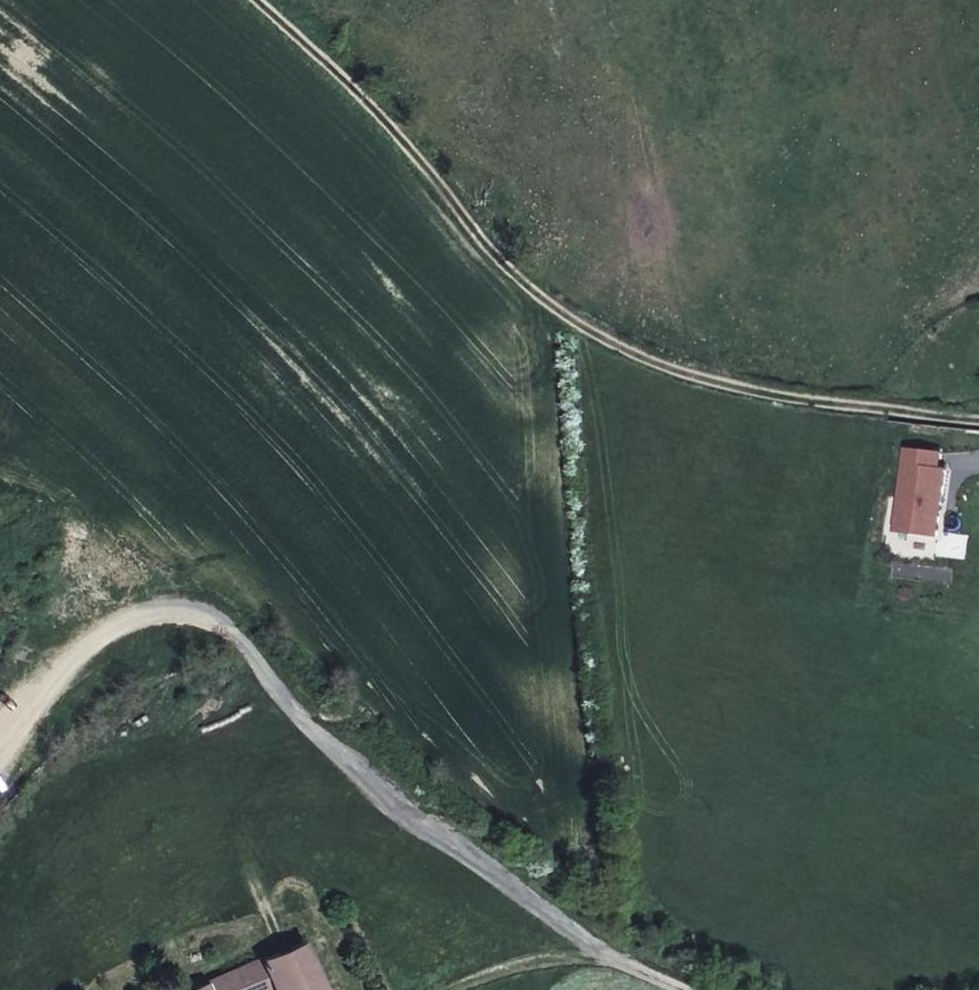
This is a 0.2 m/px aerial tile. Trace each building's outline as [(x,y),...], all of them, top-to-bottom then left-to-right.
[(311,943),(199,989),(331,989),(311,943)]
